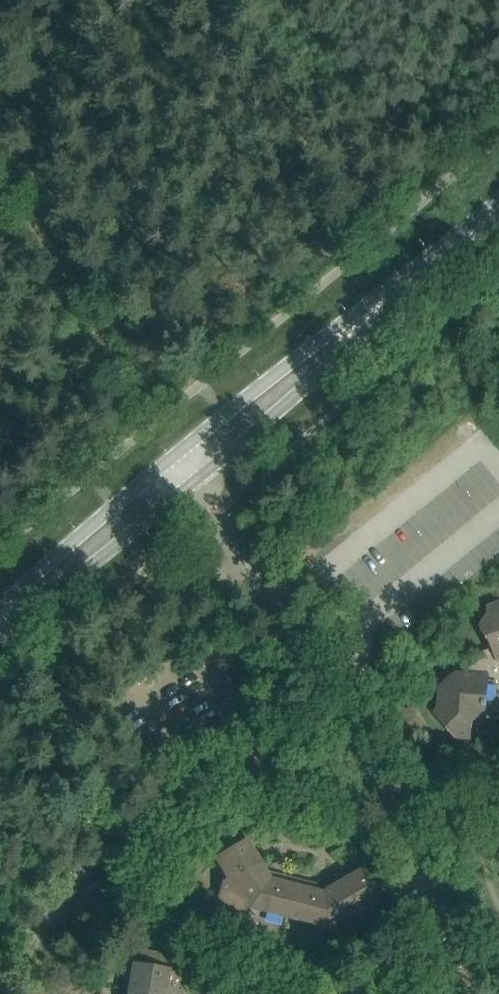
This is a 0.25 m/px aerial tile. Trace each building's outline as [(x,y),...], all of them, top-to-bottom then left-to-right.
[(489,607),(489,616),(482,626),(484,631),(489,639),(490,638),(494,648),(481,653),(482,658),(465,674),(457,673),(441,687),(440,708),(435,712),(457,737),(471,738),(472,722),(478,717),(498,719),(498,603),(489,607)] [(229,912),(238,914),(249,908),(254,916),(262,911),(315,924),(320,932),(327,928),(334,939),(344,941),(359,932),(363,917),(360,912),(381,900),(363,869),(322,893),(315,891),(311,884),(285,877),(278,881),(271,880),(246,839),(216,858),(228,879),(224,881),(220,897),(229,912)] [(74,900),(98,920),(114,902),(91,881),(74,900)] [(134,964),(129,993),(168,993),(166,993),(169,970),(134,964)]
